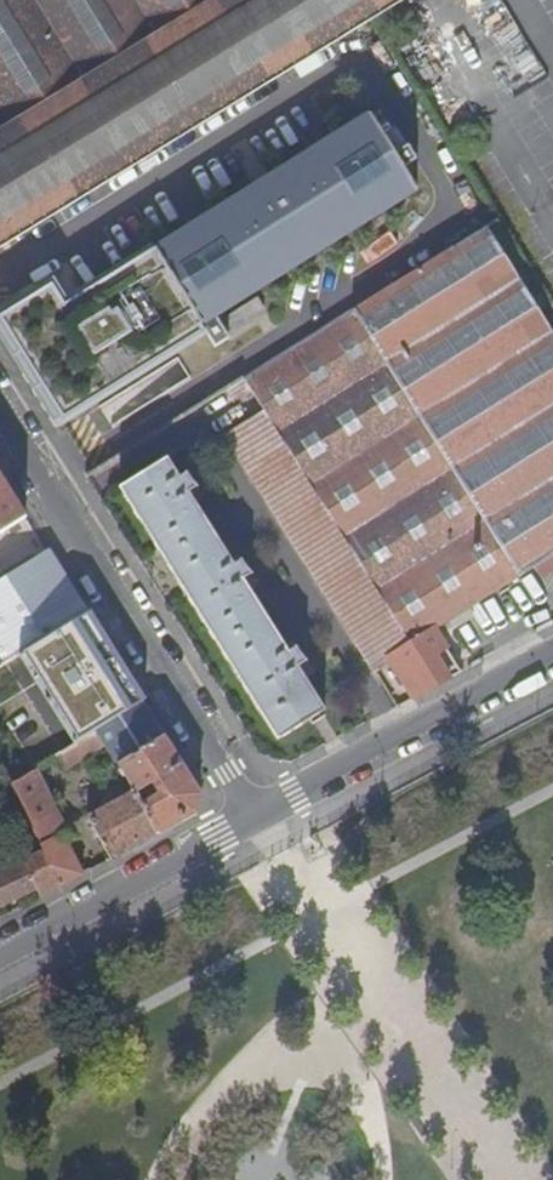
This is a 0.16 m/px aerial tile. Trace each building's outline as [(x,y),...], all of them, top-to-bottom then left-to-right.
[(26,230),(32,226),(55,212),(62,208),(181,135),(320,49),(369,18),(399,0),(0,0),(0,246),(26,230)] [(163,261),(12,356),(90,481),(230,395),(490,233),(456,179),(463,173),(419,103),(410,106),(404,97),(411,90),(368,24),(322,51),(320,49),(181,135),(204,173),(291,119),(349,83),(371,119),(314,155),(159,254),(163,261)] [(291,119),(314,155),(371,119),(349,83),(291,119)] [(205,175),(204,173),(181,135),(62,208),(88,249),(205,175)] [(55,212),(32,226),(39,238),(64,223),(55,212)] [(0,246),(0,289),(46,260),(26,230),(0,246)] [(230,395),(237,406),(253,396),(267,417),(228,441),(373,670),(389,661),(415,701),(462,676),(439,638),(436,632),(451,623),(552,558),(552,333),(490,233),(230,395)] [(280,743),(329,712),(300,670),(309,664),(297,646),(288,649),(246,583),(254,577),(239,558),(233,562),(192,496),(200,490),(185,473),(180,476),(171,463),(123,493),(280,743)] [(0,477),(0,532),(25,517),(0,477)] [(85,613),(48,553),(0,584),(0,666),(85,613)] [(54,712),(34,678),(101,637),(85,613),(0,666),(0,745),(54,712)] [(455,629),(451,623),(436,632),(439,638),(455,629)] [(12,786),(35,772),(58,758),(99,732),(143,705),(122,671),(54,712),(0,745),(0,762),(12,786)] [(117,765),(163,737),(143,705),(99,732),(106,744),(117,765)] [(58,758),(64,769),(106,744),(99,732),(58,758)] [(133,793),(156,835),(196,814),(201,797),(163,737),(117,765),(133,793)] [(35,772),(46,794),(69,776),(64,769),(58,758),(35,772)] [(44,851),(61,886),(82,875),(83,875),(63,836),(66,834),(46,794),(35,772),(12,786),(44,851)] [(87,818),(111,860),(156,835),(133,793),(110,805),(107,799),(101,802),(104,808),(87,818)] [(40,898),(61,886),(44,851),(0,873),(0,908),(36,891),(40,898)]
